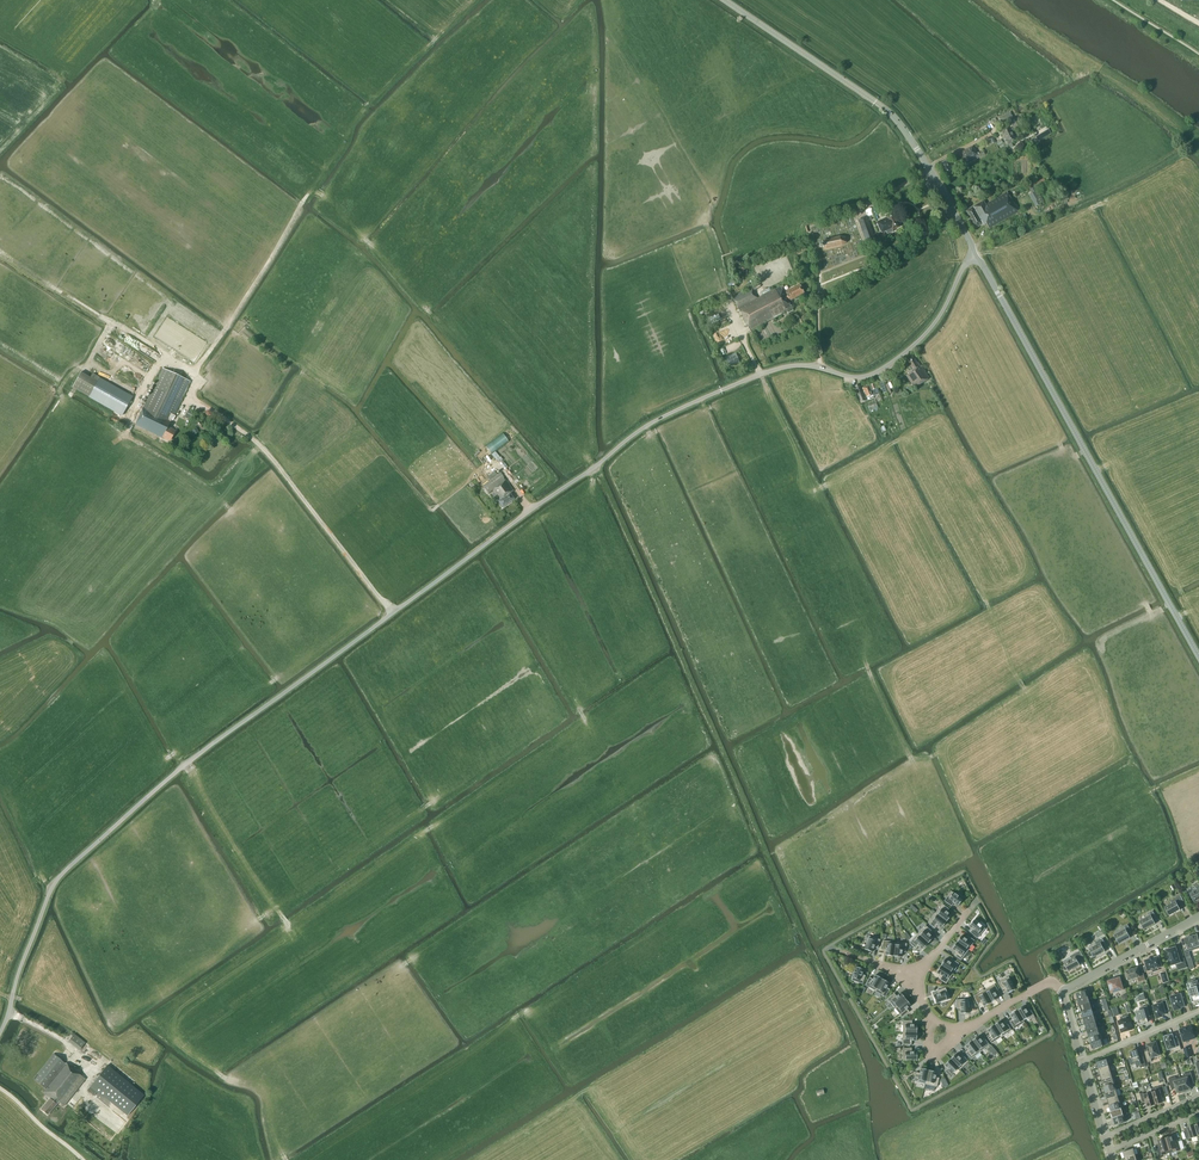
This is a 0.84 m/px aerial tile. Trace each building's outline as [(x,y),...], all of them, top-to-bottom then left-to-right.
[(1002,122),(1012,117),(1010,112),(999,117),(1002,122)] [(1000,131),(1001,133),(1004,141),(1005,141),(1007,146),(1009,145),(1010,148),(1014,146),(1012,143),(1017,141),(1009,127),(1003,130),(1000,131)] [(977,154),(973,146),(959,154),(965,163),(966,165),(985,155),(983,151),(979,154),(979,153),(977,154)] [(939,164),(946,177),(955,172),(950,160),(947,161),(947,160),(939,164)] [(1036,188),(1046,183),(1044,178),(1033,183),(1032,184),(1033,186),(1029,188),(1032,193),(1029,194),(1034,203),(1034,205),(1031,206),(1032,208),(1035,206),(1036,207),(1044,202),(1036,188)] [(987,224),(990,229),(1019,212),(1008,192),(986,205),(984,201),(974,207),(974,206),(965,211),(975,229),(983,224),(984,226),(987,224)] [(887,218),(879,222),(878,222),(882,233),(886,231),(888,234),(894,232),(893,230),(899,227),(893,213),(886,216),(887,218)] [(867,217),(858,220),(866,242),(875,238),(867,217)] [(842,246),(846,243),(845,238),(840,237),(823,240),(823,243),(819,244),(820,247),(821,248),(824,248),(825,250),(842,246)] [(734,298),(750,330),(751,331),(787,312),(788,313),(794,310),(789,301),(791,300),(791,301),(795,300),(795,298),(805,293),(800,284),(786,291),(783,285),(758,298),(753,288),(734,298)] [(137,344),(140,341),(124,331),(120,337),(139,349),(141,347),(137,344)] [(737,352),(726,356),(730,366),(741,362),(737,352)] [(908,361),(911,366),(909,367),(912,372),(906,376),(915,388),(930,378),(919,362),(917,363),(914,357),(908,361)] [(162,368),(144,406),(143,406),(135,424),(162,437),(168,439),(168,438),(171,439),(176,430),(168,426),(171,420),(172,420),(175,415),(173,414),(189,381),(162,368)] [(72,387),(122,415),(132,397),(98,378),(97,381),(80,372),(72,387)] [(884,380),(880,381),(884,393),(888,391),(884,380)] [(855,386),(861,402),(865,401),(859,384),(855,386)] [(870,385),(870,386),(862,388),(864,392),(865,392),(867,397),(873,395),(871,390),(876,388),(875,384),(870,385)] [(192,420),(195,413),(188,409),(185,416),(192,420)] [(493,453),(510,440),(504,433),(487,446),(493,453)] [(503,461),(500,463),(505,470),(508,467),(503,461)] [(499,501),(503,507),(514,499),(510,493),(514,490),(501,472),(483,485),(489,493),(493,490),(497,495),(493,498),(495,501),(500,498),(501,500),(499,501)] [(1190,894),(1194,902),(1198,899),(1198,885),(1195,887),(1197,890),(1190,894)] [(963,899),(951,891),(944,901),(951,906),(954,903),(958,906),(963,899)] [(1164,907),(1169,916),(1181,910),(1178,905),(1184,902),(1181,895),(1170,901),(1172,904),(1164,907)] [(942,904),(935,913),(946,922),(951,915),(947,912),(949,909),(942,904)] [(1153,911),(1149,913),(1151,915),(1139,921),(1144,930),(1156,923),(1153,919),(1156,918),(1153,911)] [(928,923),(935,928),(937,925),(941,928),(946,922),(935,913),(928,923)] [(985,929),(974,920),(969,926),(973,929),(970,932),(977,938),(985,929)] [(1128,924),(1124,926),(1126,929),(1114,935),(1119,944),(1131,937),(1128,933),(1131,931),(1128,924)] [(925,925),(917,934),(927,943),(933,938),(929,934),(932,931),(925,925)] [(1101,930),(1095,933),(1098,938),(1104,934),(1101,930)] [(917,934),(909,943),(916,949),(918,946),(922,949),(927,943),(917,934)] [(957,942),(968,950),(975,941),(968,935),(965,939),(961,936),(957,942)] [(1183,948),(1187,958),(1191,957),(1189,951),(1196,949),(1198,948),(1198,939),(1198,935),(1192,936),(1190,937),(1185,939),(1187,947),(1183,948)] [(878,948),(880,939),(869,936),(865,949),(872,952),(874,947),(878,948)] [(1089,952),(1088,953),(1088,954),(1089,956),(1090,956),(1092,956),(1093,956),(1094,958),(1105,951),(1103,947),(1106,945),(1102,938),(1095,943),(1096,945),(1089,949),(1090,951),(1089,952)] [(885,955),(893,956),(895,942),(883,940),(882,949),(886,950),(885,955)] [(902,952),(906,952),(907,943),(895,942),(893,956),(901,957),(902,952)] [(961,960),(968,950),(957,942),(952,949),(956,952),(954,955),(961,960)] [(1168,955),(1166,956),(1167,961),(1169,960),(1171,966),(1178,963),(1179,970),(1187,967),(1184,958),(1180,960),(1176,947),(1171,948),(1170,948),(1167,949),(1167,950),(1166,950),(1168,955)] [(1080,951),(1063,960),(1064,963),(1065,965),(1064,965),(1063,967),(1063,968),(1064,969),(1065,970),(1067,970),(1068,970),(1069,971),(1080,965),(1078,961),(1084,958),(1080,951)] [(1159,956),(1153,958),(1153,957),(1150,958),(1150,959),(1145,960),(1146,964),(1146,966),(1144,966),(1146,971),(1148,971),(1152,970),(1153,972),(1158,970),(1157,968),(1162,967),(1159,956)] [(945,959),(941,966),(953,973),(959,963),(951,958),(949,962),(945,959)] [(939,979),(946,983),(953,973),(941,966),(936,973),(941,975),(939,979)] [(862,974),(864,969),(856,967),(851,980),(862,984),(866,975),(862,974)] [(1137,977),(1138,982),(1146,980),(1144,973),(1140,974),(1138,968),(1126,971),(1126,973),(1125,973),(1126,977),(1127,977),(1128,980),(1137,977)] [(865,985),(875,991),(882,979),(875,975),(873,979),(869,977),(865,985)] [(1008,976),(998,982),(1002,990),(1005,988),(1008,993),(1015,989),(1008,976)] [(1111,993),(1124,990),(1120,977),(1108,981),(1111,993)] [(885,997),(890,989),(887,987),(889,983),(882,979),(875,991),(885,997)] [(1187,984),(1192,1002),(1198,1000),(1198,993),(1198,984),(1198,981),(1187,984)] [(994,984),(984,990),(991,1002),(998,998),(995,994),(999,992),(994,984)] [(938,994),(933,996),(936,1004),(949,999),(945,987),(937,990),(938,994)] [(1076,993),(1078,999),(1088,996),(1089,997),(1091,996),(1089,989),(1087,990),(1076,993)] [(984,1006),(991,1002),(984,990),(974,996),(978,1004),(981,1002),(984,1006)] [(1171,998),(1170,999),(1171,1003),(1172,1003),(1174,1010),(1181,1008),(1180,1007),(1184,1006),(1184,1003),(1187,1002),(1184,992),(1180,993),(1180,994),(1171,997),(1171,998)] [(901,993),(897,996),(894,993),(887,999),(895,1008),(906,999),(901,993)] [(1144,993),(1134,997),(1136,1002),(1146,999),(1144,993)] [(1080,1006),(1090,1003),(1089,997),(1088,996),(1078,999),(1080,1006)] [(895,1008),(902,1017),(909,1011),(907,1008),(911,1005),(906,999),(895,1008)] [(968,999),(956,1000),(956,1009),(960,1008),(961,1013),(969,1013),(968,999)] [(1166,1014),(1165,1011),(1169,1010),(1166,1000),(1162,1001),(1162,1003),(1153,1005),(1157,1018),(1162,1016),(1162,1015),(1166,1014)] [(1092,1009),(1090,1003),(1080,1006),(1082,1012),(1092,1009)] [(1141,1010),(1136,1012),(1137,1016),(1138,1021),(1140,1025),(1144,1024),(1144,1023),(1148,1022),(1147,1017),(1151,1016),(1147,1005),(1141,1008),(1141,1010)] [(1024,1006),(1017,1010),(1023,1020),(1029,1016),(1031,1018),(1034,1016),(1030,1008),(1026,1010),(1024,1006)] [(1083,1018),(1094,1015),(1092,1009),(1082,1012),(1083,1018)] [(1024,1022),(1023,1020),(1017,1010),(1010,1014),(1012,1019),(1009,1021),(1014,1029),(1024,1022)] [(1085,1024),(1096,1021),(1098,1021),(1096,1014),(1094,1015),(1083,1018),(1085,1024)] [(1038,1029),(1042,1026),(1037,1016),(1032,1019),(1038,1029)] [(1133,1029),(1129,1018),(1118,1021),(1121,1032),(1133,1029)] [(917,1024),(912,1024),(912,1020),(903,1020),(903,1032),(917,1032),(917,1024)] [(1000,1020),(994,1025),(1002,1037),(1011,1030),(1006,1022),(1003,1025),(1000,1020)] [(1087,1030),(1098,1027),(1096,1021),(1085,1024),(1087,1030)] [(992,1043),(1002,1037),(994,1025),(987,1029),(990,1034),(987,1036),(992,1043)] [(1100,1026),(1098,1027),(1087,1030),(1089,1037),(1102,1033),(1100,1026)] [(1180,1030),(1184,1041),(1191,1039),(1191,1038),(1191,1039),(1194,1038),(1195,1036),(1194,1034),(1193,1034),(1193,1033),(1191,1027),(1180,1030)] [(903,1032),(902,1044),(911,1044),(912,1040),(917,1040),(917,1032),(903,1032)] [(74,1033),(68,1041),(80,1049),(86,1041),(74,1033)] [(1103,1039),(1102,1033),(1089,1037),(1091,1043),(1103,1039)] [(1173,1048),(1174,1051),(1181,1049),(1179,1042),(1175,1043),(1172,1034),(1169,1035),(1169,1034),(1165,1036),(1165,1037),(1164,1037),(1168,1049),(1173,1048)] [(978,1036),(971,1041),(980,1052),(990,1045),(984,1038),(981,1040),(978,1036)] [(1103,1039),(1091,1043),(1093,1049),(1103,1046),(1105,1045),(1103,1039)] [(971,1059),(980,1052),(971,1041),(965,1046),(968,1050),(965,1052),(971,1059)] [(1147,1045),(1149,1051),(1145,1052),(1148,1062),(1152,1061),(1151,1058),(1160,1055),(1156,1042),(1155,1042),(1155,1041),(1151,1043),(1147,1045)] [(997,1052),(992,1046),(988,1049),(993,1055),(997,1052)] [(1184,1049),(1186,1058),(1192,1056),(1191,1053),(1190,1054),(1188,1047),(1184,1049)] [(911,1048),(902,1048),(903,1060),(917,1060),(917,1052),(912,1052),(911,1048)] [(1130,1058),(1129,1058),(1131,1066),(1132,1066),(1136,1064),(1136,1066),(1140,1065),(1140,1068),(1146,1066),(1143,1056),(1140,1057),(1137,1050),(1130,1052),(1131,1056),(1130,1057),(1131,1058),(1130,1058)] [(59,1101),(64,1105),(81,1084),(85,1079),(66,1063),(65,1063),(54,1054),(33,1079),(45,1088),(42,1091),(50,1098),(41,1109),(48,1115),(59,1101)] [(956,1054),(950,1059),(958,1068),(960,1069),(968,1061),(962,1054),(959,1057),(956,1054)] [(958,1068),(950,1059),(944,1065),(948,1068),(945,1071),(951,1078),(954,1075),(953,1073),(958,1068)] [(1098,1069),(1109,1066),(1107,1059),(1096,1062),(1098,1069)] [(144,1095),(107,1065),(87,1090),(93,1095),(96,1092),(104,1098),(104,1097),(127,1116),(144,1095)] [(1109,1066),(1098,1069),(1100,1075),(1111,1072),(1109,1066)] [(920,1073),(916,1072),(914,1081),(925,1084),(929,1070),(921,1068),(920,1073)] [(925,1084),(937,1087),(939,1078),(935,1077),(937,1072),(929,1070),(925,1084)] [(1111,1072),(1100,1075),(1102,1080),(1112,1077),(1111,1072)] [(1190,1089),(1191,1089),(1189,1080),(1193,1078),(1191,1072),(1184,1074),(1184,1076),(1180,1077),(1185,1092),(1190,1090),(1190,1089)] [(1112,1077),(1102,1080),(1104,1086),(1114,1083),(1114,1084),(1117,1083),(1115,1076),(1112,1077)] [(1175,1076),(1168,1078),(1170,1085),(1174,1084),(1177,1093),(1179,1092),(1179,1093),(1185,1092),(1180,1077),(1176,1079),(1175,1076)] [(1114,1083),(1104,1086),(1106,1093),(1116,1090),(1114,1084),(1114,1083)] [(1157,1091),(1152,1092),(1155,1104),(1163,1102),(1161,1095),(1166,1094),(1164,1087),(1163,1085),(1156,1087),(1157,1091)] [(1116,1090),(1106,1093),(1107,1099),(1118,1096),(1116,1090)] [(1148,1107),(1155,1104),(1152,1092),(1144,1095),(1144,1093),(1140,1094),(1142,1101),(1146,1100),(1148,1107)] [(1118,1096),(1107,1099),(1109,1105),(1120,1102),(1118,1096)] [(73,1107),(78,1101),(73,1097),(68,1102),(73,1107)] [(1120,1102),(1109,1105),(1111,1111),(1122,1108),(1120,1102)] [(1122,1108),(1111,1111),(1113,1118),(1123,1114),(1122,1108)] [(1127,1113),(1123,1114),(1113,1118),(1115,1125),(1126,1122),(1124,1117),(1128,1116),(1127,1113)] [(1187,1139),(1198,1136),(1194,1125),(1187,1127),(1188,1127),(1184,1128),(1187,1139)] [(1170,1153),(1180,1150),(1178,1143),(1175,1144),(1173,1136),(1165,1138),(1170,1153)] [(1159,1156),(1170,1153),(1165,1138),(1158,1140),(1160,1148),(1157,1149),(1159,1156)] [(1123,1151),(1125,1158),(1135,1155),(1134,1148),(1123,1151)]
